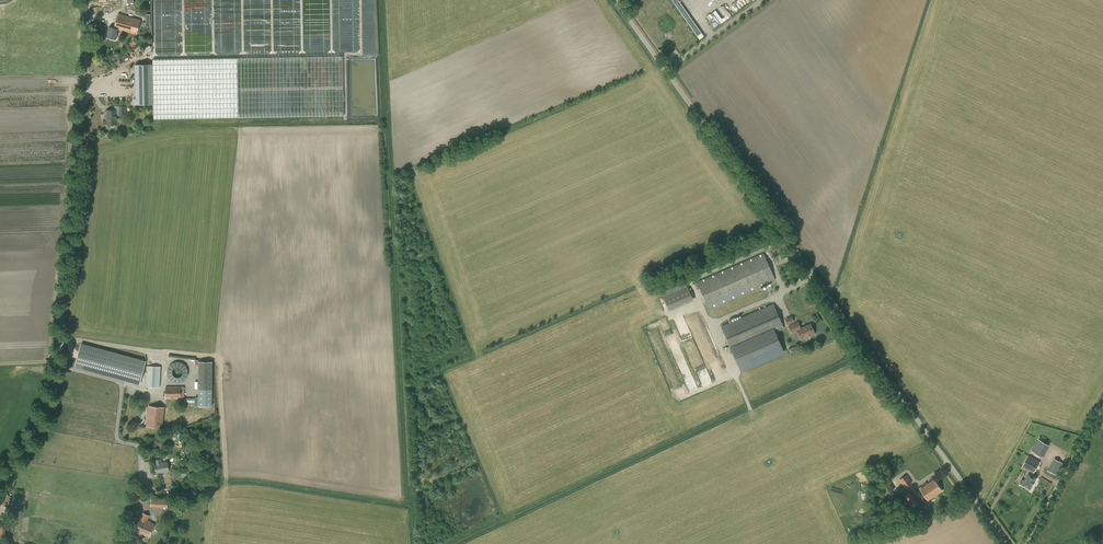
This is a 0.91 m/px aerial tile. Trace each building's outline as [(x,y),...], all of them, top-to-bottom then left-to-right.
[(725,4),(719,8),(722,12),(719,13),(717,10),(710,15),(712,19),(715,17),(720,24),(733,16),(725,4)] [(109,27),(107,37),(116,39),(118,29),(137,35),(141,20),(118,14),(114,28),(109,27)] [(195,59),(153,59),(153,64),(135,65),(135,96),(136,99),(134,99),(134,105),(153,104),(154,119),(196,118),(238,117),(343,116),(342,56),(237,58),(195,59)] [(125,106),(119,106),(119,110),(107,110),(107,119),(107,125),(117,124),(117,115),(125,115),(125,106)] [(763,254),(697,282),(709,309),(775,280),(763,254)] [(663,297),(668,309),(692,299),(687,286),(663,297)] [(775,332),(783,328),(773,304),(722,327),(732,350),(741,372),(785,353),(775,332)] [(788,326),(791,333),(797,330),(801,340),(814,334),(810,324),(800,328),(797,322),(788,326)] [(81,343),(75,367),(140,385),(146,361),(81,343)] [(166,367),(173,384),(190,377),(183,360),(166,367)] [(198,362),(198,406),(212,406),(212,362),(198,362)] [(147,366),(146,387),(159,387),(161,367),(147,366)] [(184,386),(166,386),(165,399),(180,399),(180,398),(184,398),(184,386)] [(147,426),(162,428),(164,408),(149,406),(147,426)] [(1037,439),(1031,450),(1043,457),(1050,446),(1037,439)] [(155,460),(156,463),(154,463),(156,473),(169,471),(167,462),(161,462),(159,448),(143,451),(145,462),(155,460)] [(1029,473),(1032,474),(1032,473),(1034,473),(1040,462),(1029,456),(1022,467),(1030,471),(1029,473)] [(1054,459),(1047,470),(1050,472),(1056,475),(1062,464),(1054,459)] [(1029,473),(1025,481),(1021,479),(1019,483),(1022,485),(1030,489),(1037,477),(1032,474),(1029,473)] [(899,480),(904,487),(912,482),(907,474),(899,480)] [(921,489),(928,500),(942,491),(935,480),(921,489)] [(9,496),(1,489),(0,491),(0,503),(5,507),(9,501),(7,499),(9,496)] [(905,496),(912,507),(918,504),(910,493),(905,496)] [(6,507),(12,511),(19,503),(12,498),(6,507)] [(135,531),(149,537),(154,524),(147,521),(149,516),(143,513),(135,531)]
